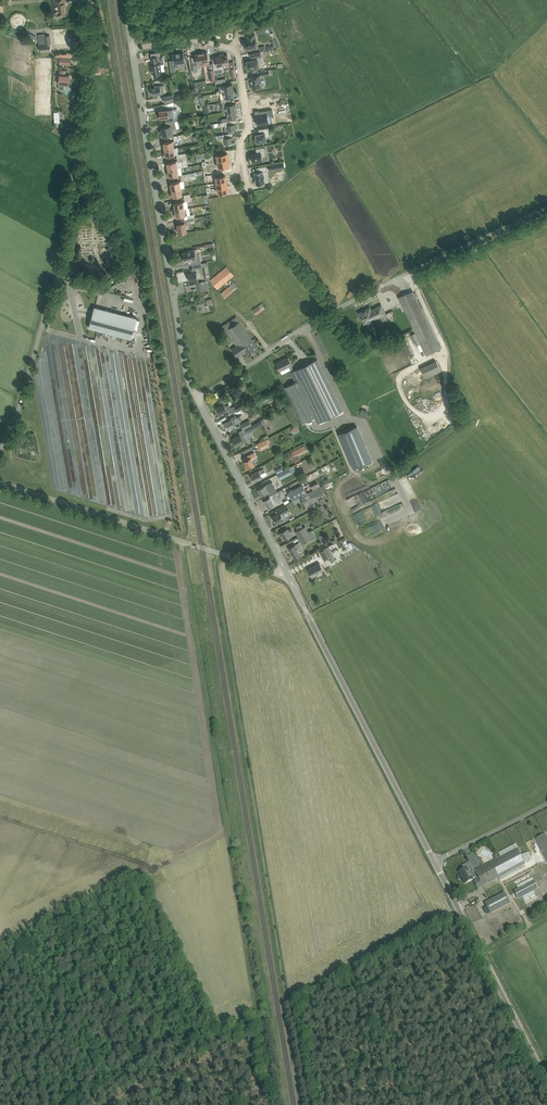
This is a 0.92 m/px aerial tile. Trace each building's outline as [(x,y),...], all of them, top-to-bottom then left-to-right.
[(55,14),(60,14),(60,17),(66,16),(64,3),(65,3),(65,0),(54,0),(55,14)] [(26,30),(23,35),(35,41),(37,37),(26,30)] [(247,40),(244,40),(245,48),(250,47),(250,48),(257,47),(256,38),(255,33),(247,35),(247,40)] [(50,44),(51,44),(50,35),(45,36),(44,34),(38,34),(39,44),(40,44),(40,45),(41,53),(50,51),(51,51),(50,44)] [(196,59),(196,62),(192,63),(194,72),(198,71),(197,66),(200,66),(200,63),(203,63),(201,51),(198,52),(199,53),(195,54),(196,59)] [(209,65),(208,57),(207,52),(204,52),(204,51),(201,51),(203,63),(206,62),(207,65),(209,65)] [(185,62),(184,52),(179,53),(179,52),(176,53),(172,54),(174,68),(178,67),(178,63),(185,62)] [(247,63),(246,63),(247,67),(248,67),(248,69),(252,68),(252,69),(256,69),(255,68),(259,67),(258,63),(262,62),(261,57),(260,52),(250,54),(251,58),(252,60),(247,61),(247,63)] [(221,54),(224,72),(224,71),(223,66),(227,65),(227,67),(229,67),(228,60),(228,55),(224,55),(224,53),(221,54)] [(214,69),(214,73),(224,72),(221,54),(219,54),(219,56),(215,56),(216,62),(213,63),(214,69)] [(161,71),(161,68),(160,63),(159,63),(158,56),(151,57),(152,64),(151,64),(152,73),(153,73),(154,76),(160,75),(160,71),(161,71)] [(60,57),(59,64),(71,66),(71,58),(60,57)] [(60,70),(59,83),(64,84),(64,85),(68,85),(69,76),(65,75),(66,70),(60,70)] [(260,75),(250,77),(251,83),(252,89),(262,87),(260,75)] [(224,92),(233,90),(232,84),(223,86),(224,92)] [(161,93),(160,85),(155,86),(155,87),(151,88),(152,95),(157,94),(161,93)] [(230,97),(234,97),(233,90),(224,92),(225,98),(221,99),(221,102),(231,101),(230,97)] [(259,98),(253,98),(255,107),(261,106),(261,107),(266,107),(265,99),(269,98),(268,92),(258,93),(259,98)] [(165,102),(174,100),(173,94),(163,96),(165,102)] [(223,112),(227,111),(237,110),(236,103),(231,104),(231,101),(221,102),(223,112)] [(165,118),(166,123),(174,121),(172,109),(168,110),(168,109),(159,111),(160,118),(165,118)] [(259,116),(256,116),(257,125),(258,125),(262,124),(262,125),(268,124),(267,116),(273,115),(272,109),(259,111),(259,116)] [(238,116),(237,110),(227,111),(228,118),(238,116)] [(236,120),(226,121),(223,122),(220,122),(221,126),(225,125),(226,127),(228,126),(229,130),(236,129),(235,126),(237,126),(237,123),(236,123),(235,120),(236,120)] [(175,121),(167,123),(168,126),(161,128),(162,132),(161,132),(162,138),(166,137),(165,136),(173,134),(172,130),(177,128),(175,121)] [(256,138),(255,138),(256,141),(257,141),(257,142),(259,142),(259,143),(261,142),(266,141),(266,137),(270,136),(268,128),(259,129),(260,133),(255,134),(256,138)] [(233,136),(232,133),(216,135),(218,139),(222,138),(222,140),(225,139),(225,143),(228,143),(232,142),(232,139),(234,139),(233,136)] [(163,142),(164,149),(174,148),(173,141),(163,142)] [(251,154),(251,155),(253,162),(262,161),(262,157),(263,157),(263,156),(266,156),(265,153),(264,147),(265,147),(264,147),(256,148),(256,149),(257,153),(251,154)] [(174,148),(164,149),(166,156),(175,155),(174,148)] [(218,161),(229,159),(228,153),(221,154),(220,151),(214,152),(214,156),(217,155),(218,161)] [(167,163),(168,170),(181,167),(188,166),(186,156),(177,158),(178,161),(167,163)] [(229,159),(218,161),(219,167),(216,168),(217,172),(223,170),(223,167),(230,166),(229,159)] [(265,179),(265,178),(264,175),(263,171),(267,170),(266,166),(267,166),(258,167),(258,168),(259,167),(259,171),(254,172),(254,173),(255,176),(255,177),(256,179),(255,179),(255,180),(256,180),(256,184),(260,184),(261,185),(264,184),(264,183),(265,183),(265,182),(264,179),(265,179)] [(182,174),(181,167),(168,170),(169,177),(175,176),(180,175),(181,178),(190,176),(196,175),(196,172),(182,174)] [(217,182),(227,181),(226,175),(220,176),(220,173),(213,174),(214,178),(216,178),(217,182)] [(180,181),(176,182),(170,183),(172,190),(181,188),(180,181)] [(228,186),(218,188),(219,193),(217,193),(217,197),(224,196),(223,193),(229,192),(228,186)] [(181,188),(172,190),(173,197),(178,196),(182,195),(181,188)] [(174,203),(175,210),(185,208),(184,202),(174,203)] [(185,208),(175,210),(176,217),(182,216),(186,215),(185,208)] [(185,224),(195,222),(194,217),(188,219),(184,219),(185,222),(178,224),(179,233),(186,232),(185,224)] [(188,265),(201,263),(200,253),(195,254),(195,249),(187,251),(187,252),(183,253),(184,262),(187,261),(188,265)] [(208,262),(201,263),(202,266),(204,266),(206,280),(210,279),(208,262)] [(188,273),(189,281),(198,279),(196,267),(190,268),(191,272),(188,273)] [(210,281),(217,290),(234,276),(227,267),(210,281)] [(205,281),(196,283),(198,292),(207,290),(205,281)] [(233,283),(221,293),(225,298),(237,288),(233,283)] [(439,349),(415,296),(413,291),(399,297),(401,302),(425,355),(439,349)] [(253,309),(256,314),(265,308),(262,303),(253,309)] [(383,311),(381,305),(375,308),(375,309),(370,311),(369,309),(366,310),(365,309),(362,311),(362,312),(360,313),(361,316),(360,316),(362,320),(363,320),(364,322),(367,321),(368,324),(372,322),(371,319),(373,318),(374,319),(384,314),(382,311),(383,311)] [(95,306),(89,327),(131,338),(137,317),(95,306)] [(223,325),(237,345),(232,349),(237,357),(246,351),(249,356),(259,349),(236,316),(223,325)] [(402,343),(408,355),(413,353),(407,341),(402,343)] [(292,365),(288,358),(288,357),(276,362),(278,367),(280,371),(289,366),(296,381),(284,387),(302,423),(316,416),(300,383),(308,379),(319,403),(331,397),(335,395),(318,359),(294,371),(291,365),(292,365)] [(426,378),(442,370),(437,360),(421,367),(426,378)] [(225,411),(227,410),(231,408),(229,404),(225,406),(221,398),(218,399),(221,405),(217,407),(220,414),(225,411)] [(235,406),(237,410),(245,406),(243,401),(235,406)] [(234,430),(242,426),(243,430),(261,421),(260,419),(251,423),(249,419),(240,424),(240,422),(239,422),(236,415),(231,418),(231,419),(224,422),(228,429),(232,426),(234,430)] [(263,420),(261,421),(243,430),(244,432),(237,436),(232,438),(236,445),(241,443),(243,442),(243,441),(248,439),(245,433),(247,432),(263,424),(262,423),(265,422),(263,420)] [(297,425),(291,428),(294,434),(300,431),(297,425)] [(340,434),(353,469),(371,462),(358,427),(340,434)] [(270,445),(267,439),(261,442),(257,444),(260,450),(264,448),(270,445)] [(304,445),(290,452),(292,458),(307,450),(304,445)] [(248,469),(253,466),(255,465),(252,460),(256,458),(253,452),(243,458),(244,461),(248,469)] [(307,459),(289,468),(289,467),(284,470),(284,471),(278,474),(280,479),(292,473),(309,464),(307,459)] [(308,465),(311,472),(317,469),(314,463),(308,465)] [(260,474),(266,471),(264,467),(263,468),(256,472),(251,474),(254,481),(259,479),(262,477),(260,474)] [(316,480),(310,483),(311,485),(313,489),(320,486),(318,482),(317,482),(316,480)] [(380,483),(383,493),(392,490),(388,480),(380,483)] [(264,485),(263,486),(258,488),(262,495),(268,492),(266,489),(273,486),(271,482),(264,486),(264,485)] [(288,491),(292,500),(298,497),(304,494),(307,493),(302,484),(288,491)] [(167,514),(166,486),(141,487),(142,503),(138,503),(138,506),(147,506),(148,509),(147,509),(147,514),(150,514),(167,514)] [(320,486),(312,490),(315,496),(316,498),(324,494),(323,492),(320,486)] [(278,502),(274,494),(269,496),(270,497),(264,500),(268,508),(273,505),(278,502)] [(304,494),(298,497),(300,501),(302,504),(303,503),(307,502),(308,501),(304,494)] [(280,512),(277,513),(272,516),(276,523),(287,517),(285,513),(290,511),(287,505),(279,510),(280,512)] [(357,524),(371,518),(366,508),(353,514),(357,524)] [(295,531),(299,537),(309,532),(306,526),(295,531)] [(287,528),(285,529),(281,532),(285,539),(291,536),(290,533),(293,531),(291,528),(288,529),(287,528)] [(299,537),(302,544),(313,539),(309,532),(299,537)] [(304,546),(317,539),(316,537),(303,543),(304,546)] [(300,556),(305,554),(301,546),(291,551),(295,559),(300,556)] [(319,551),(324,560),(329,557),(331,561),(336,559),(329,546),(319,551)] [(324,571),(319,562),(307,568),(312,577),(324,571)] [(535,839),(546,862),(546,835),(546,833),(535,839)] [(525,864),(525,863),(530,861),(525,853),(521,855),(517,848),(474,871),(475,872),(477,876),(483,886),(525,864)] [(483,886),(477,876),(475,872),(470,875),(467,867),(459,872),(465,884),(473,880),(473,879),(476,877),(477,879),(474,881),(478,889),(483,886)] [(518,899),(519,899),(520,901),(523,899),(522,897),(538,888),(534,880),(514,891),(518,899)] [(510,903),(504,893),(485,903),(491,913),(510,903)]
